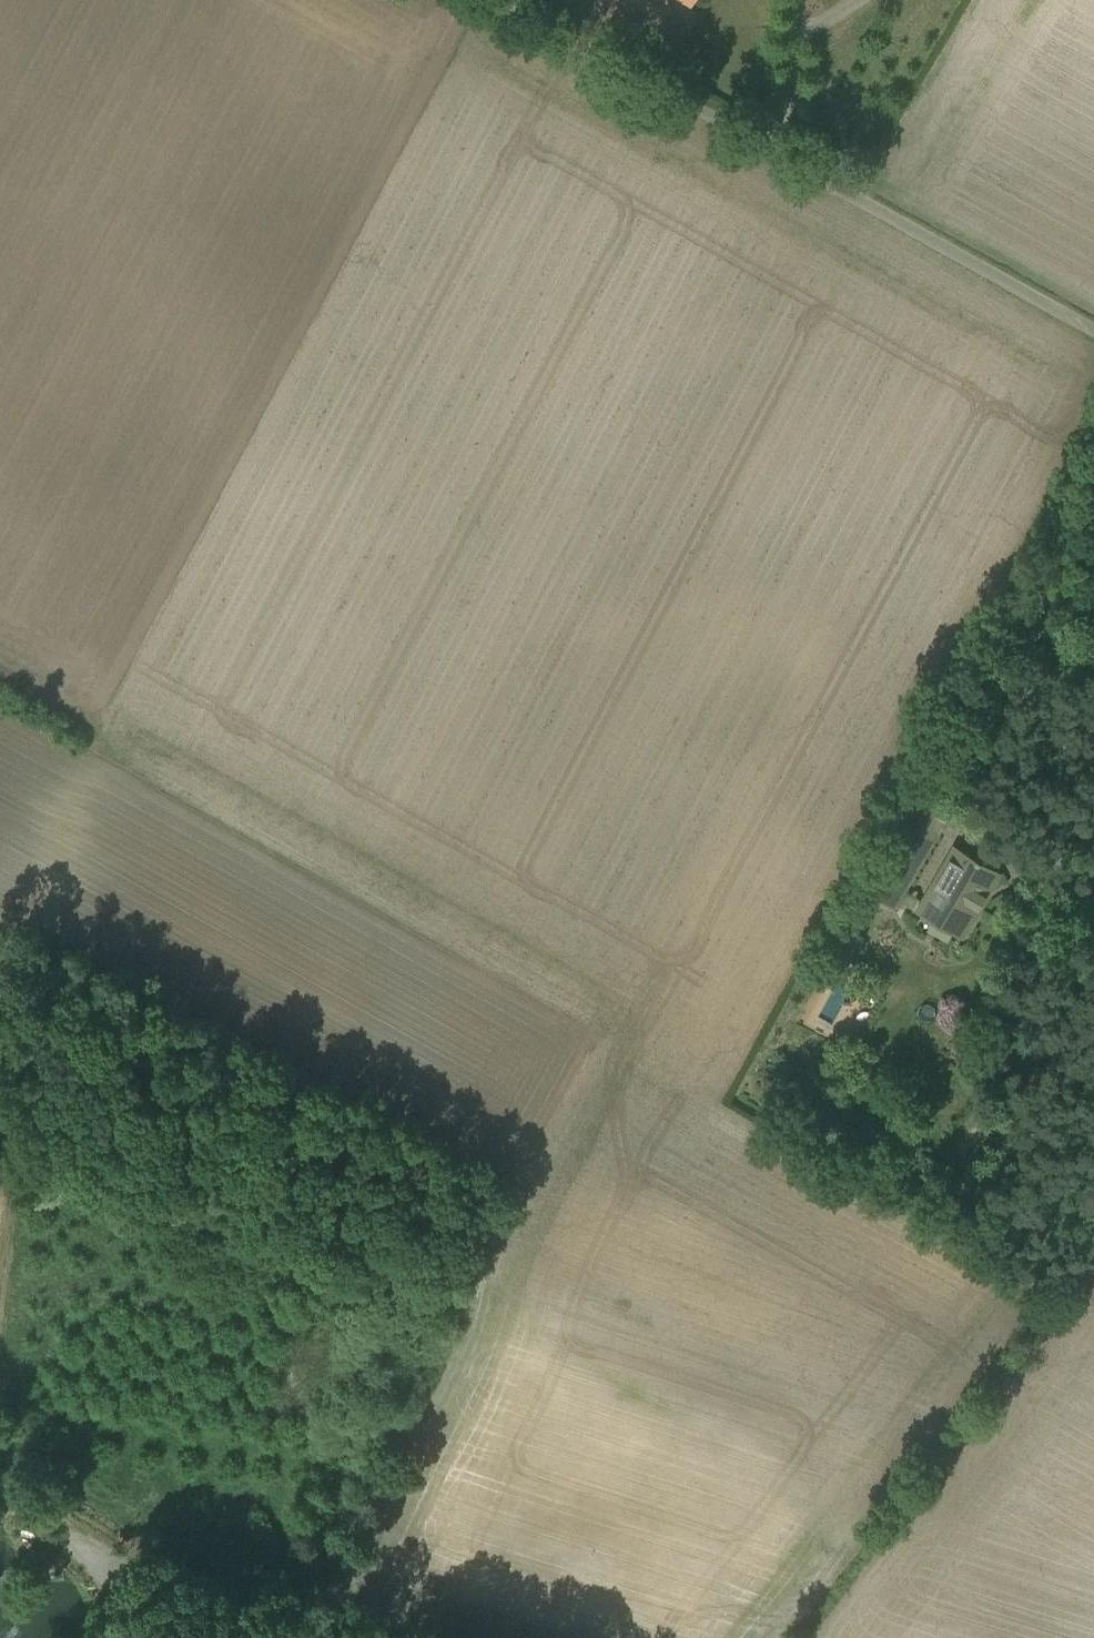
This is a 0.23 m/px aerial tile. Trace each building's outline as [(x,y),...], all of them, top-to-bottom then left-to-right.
[(907,819),(874,876),(903,892),(936,836),(907,819)] [(975,857),(955,846),(918,909),(961,934),(998,871),(979,860),(980,857),(976,855),(975,857)] [(847,930),(843,951),(860,953),(863,932),(847,930)]
